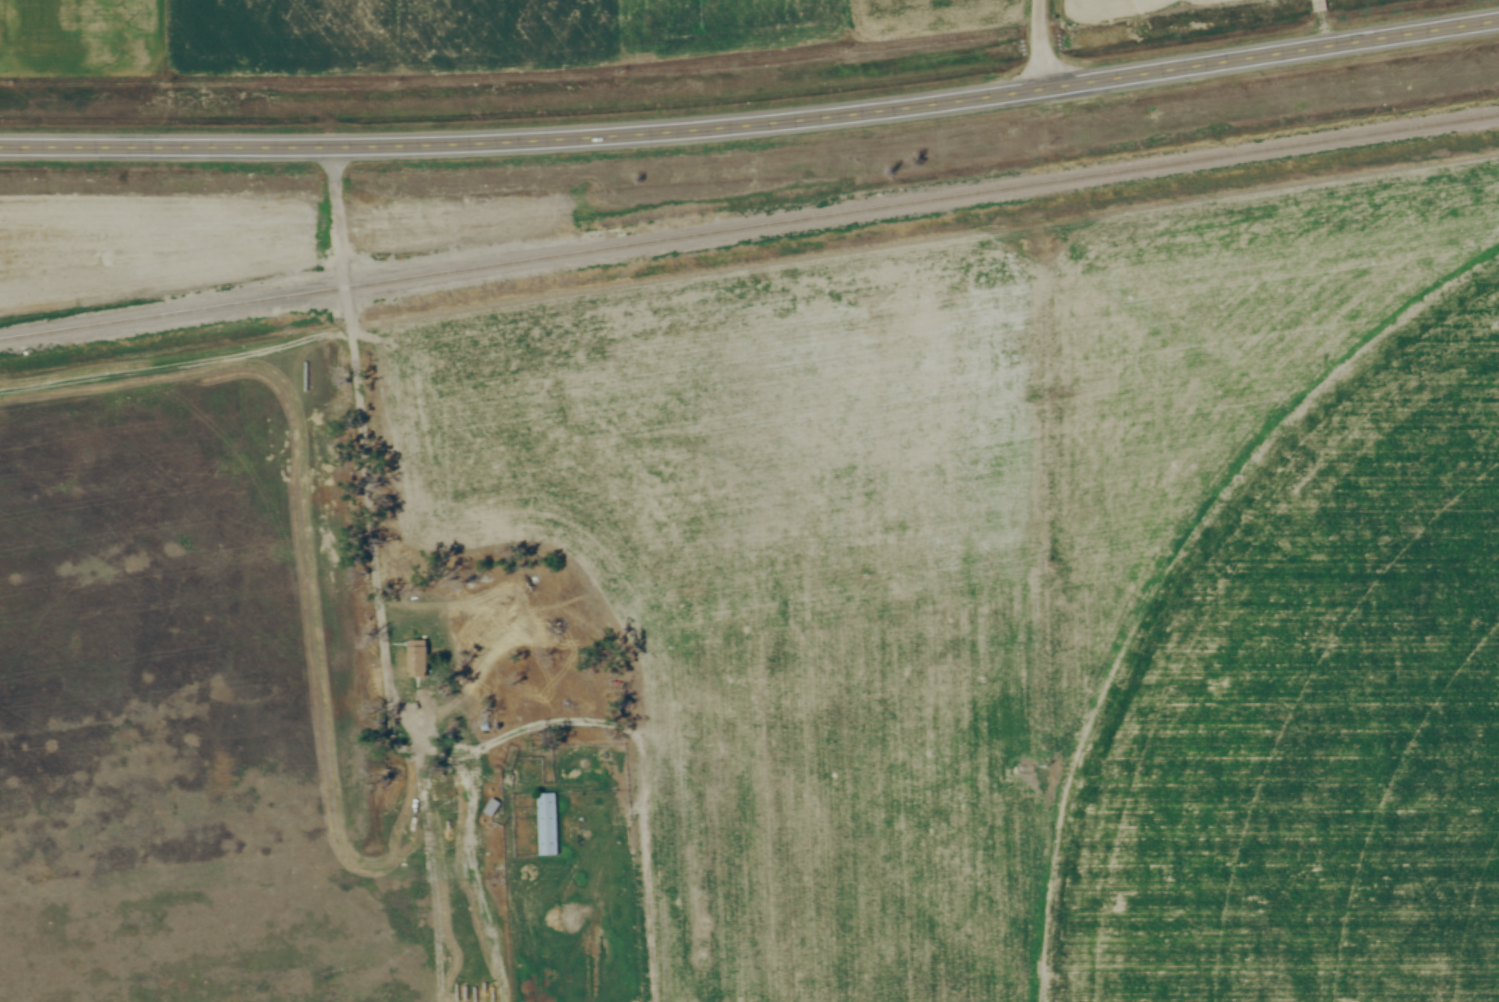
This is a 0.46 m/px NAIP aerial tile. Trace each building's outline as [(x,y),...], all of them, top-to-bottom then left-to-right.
[(410,672),(428,672),(428,640),(410,640),(410,672)] [(540,793),(540,856),(558,856),(558,793),(540,793)]
